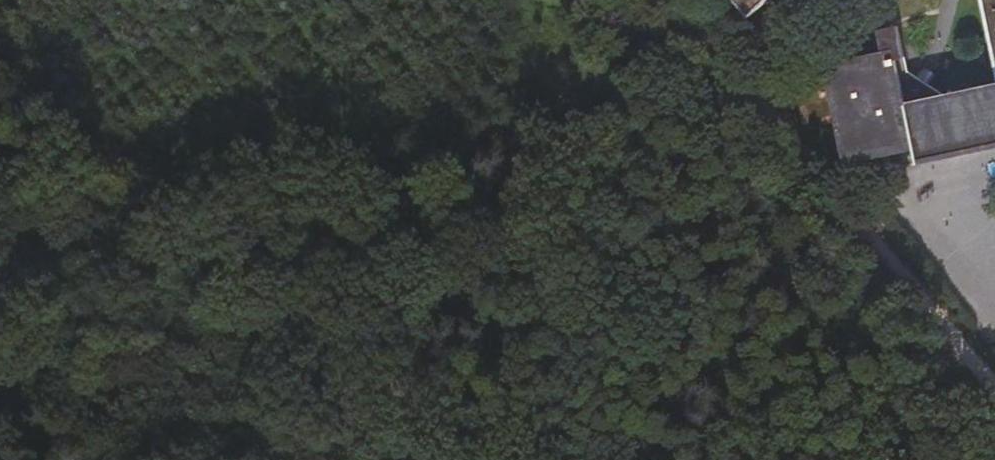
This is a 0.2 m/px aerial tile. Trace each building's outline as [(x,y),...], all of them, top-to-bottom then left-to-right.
[(750,16),(767,0),(735,0),(750,16)] [(994,66),(994,0),(981,0),(994,66)] [(879,40),(882,51),(862,55),(824,64),(828,84),(845,162),(914,148),(918,164),(994,147),(994,86),(946,96),(946,95),(909,71),(906,56),(905,56),(898,26),(894,26),(877,30),(879,40)]
